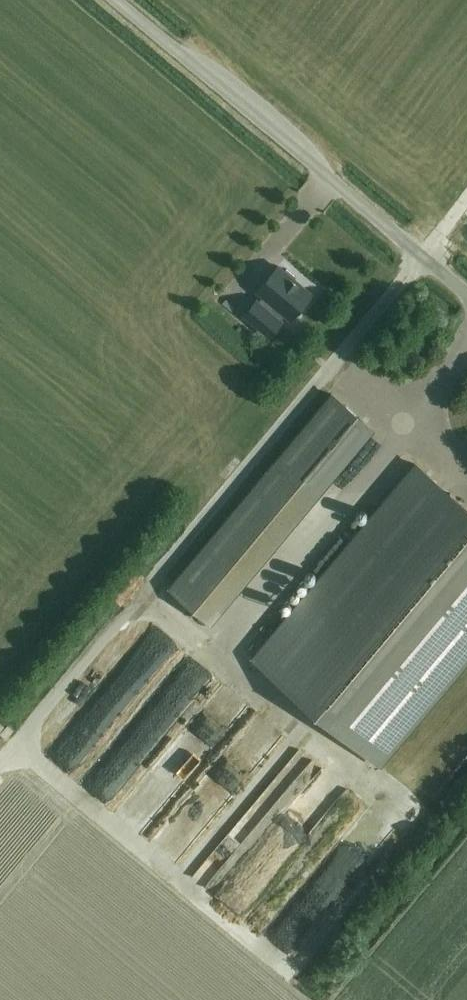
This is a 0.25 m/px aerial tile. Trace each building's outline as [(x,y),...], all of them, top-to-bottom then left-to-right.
[(257,300),(244,315),(270,336),(282,321),(280,320),(285,314),(291,319),(312,294),(278,266),(257,291),(266,298),(261,304),(257,300)] [(184,600),(211,623),(373,429),(346,406),(332,394),(169,588),(184,600)] [(416,464),(252,658),(380,765),(466,661),(466,507),(416,464)] [(127,771),(206,687),(190,672),(111,756),(127,771)] [(223,694),(239,713),(256,698),(240,679),(223,694)] [(59,738),(84,758),(116,717),(90,697),(59,738)] [(222,723),(234,711),(219,697),(207,709),(222,723)] [(208,857),(218,867),(232,853),(223,843),(208,857)]
